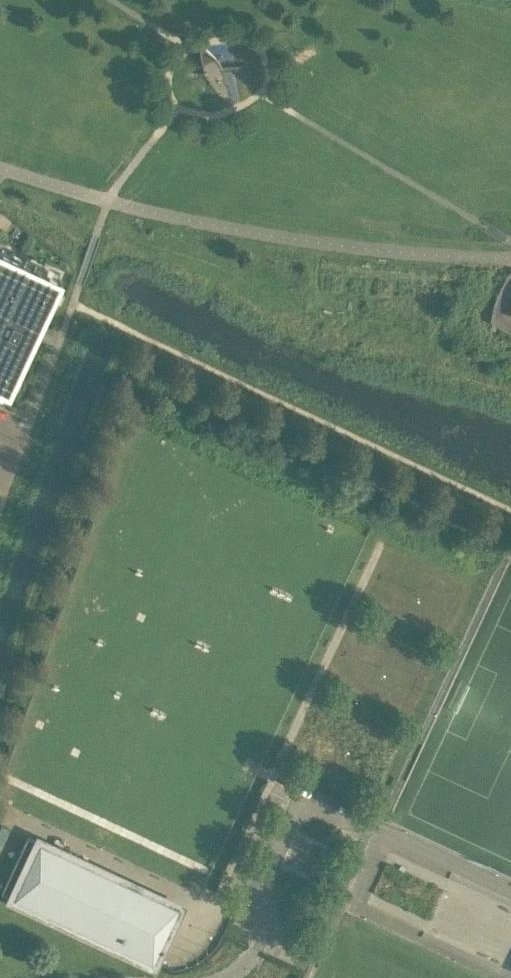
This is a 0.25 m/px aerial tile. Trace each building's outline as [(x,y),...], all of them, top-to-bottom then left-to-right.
[(11,251),(0,246),(0,382),(7,385),(26,344),(29,346),(43,316),(39,314),(58,274),(11,251)] [(178,906),(27,836),(1,891),(152,962),(178,906)]
